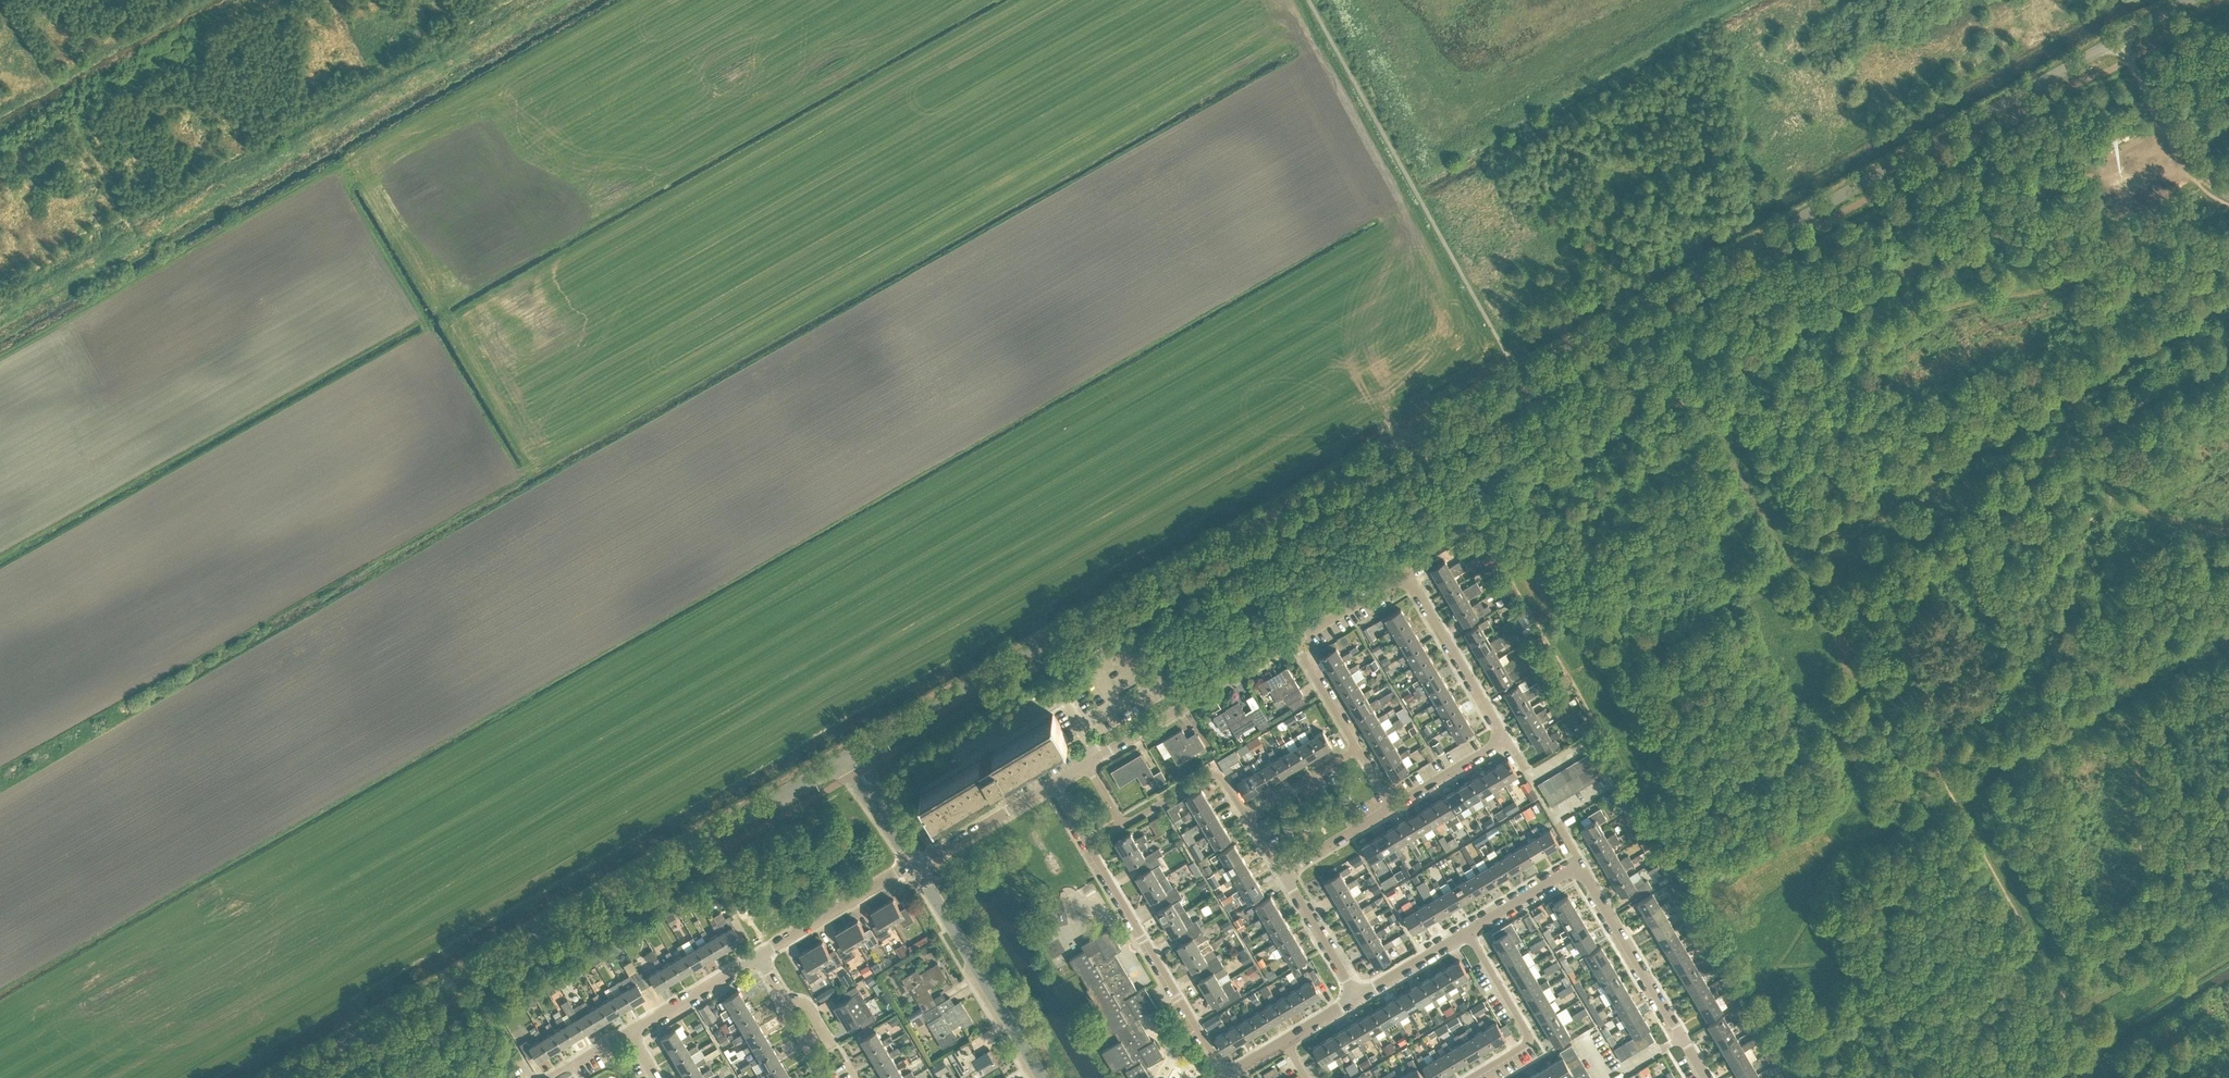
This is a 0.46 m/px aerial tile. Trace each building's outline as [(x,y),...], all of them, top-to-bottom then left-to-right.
[(1472,545),(1481,539),(1477,532),(1467,537),(1472,545)] [(1486,565),(1494,560),(1490,553),(1482,558),(1486,565)] [(1437,580),(1460,566),(1465,563),(1463,558),(1449,566),(1445,559),(1440,562),(1437,557),(1425,565),(1428,571),(1431,569),(1437,580)] [(1493,562),(1480,570),(1483,576),(1497,568),(1493,562)] [(1463,571),(1460,566),(1437,580),(1444,591),(1459,582),(1455,575),(1463,571)] [(1444,591),(1451,602),(1474,589),(1480,585),(1477,580),(1463,589),(1459,582),(1444,591)] [(1474,589),(1451,602),(1457,613),(1473,604),(1469,598),(1482,590),(1480,585),(1474,589)] [(1473,604),(1457,613),(1465,625),(1491,609),(1488,604),(1484,607),(1480,600),(1473,604)] [(1409,620),(1401,608),(1386,617),(1385,616),(1377,621),(1379,626),(1387,621),(1392,629),(1392,628),(1393,630),(1409,620)] [(1508,620),(1515,616),(1512,611),(1505,615),(1508,620)] [(1464,632),(1471,643),(1486,634),(1482,628),(1490,623),(1487,618),(1464,632)] [(1416,632),(1409,620),(1393,630),(1392,628),(1392,629),(1384,633),(1387,638),(1395,633),(1399,641),(1400,641),(1400,642),(1416,632)] [(1526,635),(1535,629),(1531,623),(1522,629),(1526,635)] [(1377,637),(1370,626),(1364,629),(1371,640),(1377,637)] [(1423,645),(1416,632),(1400,642),(1400,641),(1399,641),(1391,646),(1394,650),(1402,645),(1407,653),(1407,654),(1423,645)] [(1486,634),(1471,643),(1477,654),(1501,641),(1507,637),(1504,632),(1490,641),(1486,634)] [(1526,642),(1530,649),(1541,643),(1537,636),(1526,642)] [(1503,645),(1501,641),(1477,654),(1484,665),(1499,656),(1495,650),(1503,645)] [(1350,651),(1352,654),(1358,650),(1356,645),(1349,649),(1350,651)] [(1430,657),(1423,645),(1407,654),(1407,653),(1398,658),(1401,662),(1409,657),(1414,665),(1415,666),(1430,657)] [(1342,655),(1336,646),(1320,656),(1328,668),(1343,659),(1344,660),(1352,655),(1352,654),(1350,651),(1342,655)] [(1499,656),(1484,665),(1491,677),(1514,663),(1523,658),(1520,653),(1503,663),(1499,656)] [(1386,656),(1381,659),(1384,665),(1390,661),(1386,656)] [(1438,669),(1430,657),(1415,666),(1414,665),(1406,670),(1408,674),(1416,669),(1421,677),(1422,678),(1438,669)] [(1372,671),(1379,666),(1374,658),(1367,663),(1372,671)] [(1349,668),(1344,660),(1343,659),(1328,668),(1335,680),(1351,671),(1351,672),(1352,672),(1360,667),(1357,663),(1349,668)] [(1514,663),(1491,677),(1498,689),(1520,676),(1515,669),(1517,668),(1514,663)] [(1543,676),(1551,671),(1547,663),(1538,668),(1543,676)] [(1287,666),(1258,683),(1264,692),(1270,689),(1277,700),(1285,695),(1289,702),(1303,694),(1304,694),(1287,666)] [(1445,681),(1438,669),(1422,678),(1421,677),(1413,682),(1417,688),(1414,690),(1417,696),(1420,694),(1429,689),(1429,690),(1445,681)] [(1357,680),(1352,672),(1351,672),(1351,671),(1335,680),(1342,692),(1358,683),(1359,684),(1367,679),(1365,675),(1357,680)] [(1570,681),(1564,671),(1556,676),(1560,682),(1553,686),(1556,690),(1570,681)] [(1436,702),(1452,693),(1445,681),(1429,690),(1429,689),(1420,694),(1423,699),(1431,694),(1435,702),(1436,701),(1436,702)] [(1504,691),(1511,703),(1534,689),(1540,686),(1537,682),(1523,690),(1519,682),(1504,691)] [(1364,692),(1359,684),(1358,683),(1342,692),(1349,705),(1365,695),(1366,697),(1366,696),(1374,692),(1372,687),(1364,692)] [(1534,689),(1511,703),(1518,714),(1533,705),(1529,699),(1543,691),(1540,686),(1534,689)] [(1411,690),(1403,695),(1406,700),(1414,696),(1411,690)] [(1459,705),(1452,693),(1436,702),(1436,701),(1435,702),(1427,706),(1430,711),(1438,706),(1443,714),(1444,715),(1459,705)] [(1371,704),(1366,696),(1366,697),(1365,695),(1349,705),(1357,717),(1372,708),(1373,709),(1373,708),(1381,704),(1379,699),(1371,704)] [(1552,702),(1555,707),(1563,703),(1560,698),(1552,702)] [(1271,724),(1260,706),(1247,714),(1239,701),(1227,708),(1228,709),(1223,712),(1230,724),(1240,742),(1247,738),(1242,731),(1256,723),(1261,730),(1271,724)] [(1565,707),(1563,703),(1555,707),(1558,711),(1565,707)] [(1466,718),(1459,705),(1444,715),(1443,714),(1435,718),(1437,723),(1445,718),(1450,726),(1451,727),(1466,718)] [(1537,712),(1533,705),(1518,714),(1524,726),(1548,712),(1545,707),(1537,712)] [(999,720),(1010,714),(1006,706),(995,713),(999,720)] [(1378,716),(1373,708),(1373,709),(1372,708),(1357,717),(1364,729),(1380,720),(1380,721),(1381,721),(1389,716),(1386,712),(1378,716)] [(1300,718),(1306,715),(1302,709),(1297,712),(1300,718)] [(1271,710),(1265,714),(1268,719),(1274,715),(1271,710)] [(1579,710),(1573,713),(1578,722),(1584,719),(1579,710)] [(937,816),(996,780),(998,783),(1013,782),(1008,773),(1068,737),(1053,712),(922,791),(937,816)] [(1546,727),(1542,721),(1550,716),(1548,712),(1524,726),(1531,736),(1546,727)] [(1380,720),(1364,729),(1371,741),(1387,732),(1387,733),(1388,733),(1410,719),(1407,713),(1392,722),(1393,724),(1385,729),(1381,721),(1380,721),(1380,720)] [(1287,726),(1293,722),(1290,716),(1283,720),(1287,726)] [(1458,739),(1474,730),(1466,718),(1451,727),(1450,726),(1442,731),(1444,735),(1452,730),(1458,739)] [(1406,729),(1410,735),(1415,731),(1412,726),(1406,729)] [(1424,735),(1430,731),(1427,726),(1421,729),(1424,735)] [(1332,745),(1323,730),(1314,736),(1309,727),(1305,730),(1310,738),(1310,739),(1311,738),(1320,753),(1332,745)] [(1550,734),(1546,727),(1531,736),(1538,748),(1543,745),(1547,751),(1559,744),(1555,738),(1561,734),(1558,729),(1550,734)] [(1177,763),(1206,746),(1199,734),(1189,739),(1182,728),(1163,739),(1177,763)] [(1268,736),(1273,732),(1270,728),(1265,732),(1268,736)] [(1393,741),(1388,733),(1387,733),(1387,732),(1371,741),(1378,753),(1394,744),(1395,745),(1403,740),(1401,736),(1393,741)] [(1279,743),(1285,740),(1281,734),(1276,737),(1279,743)] [(1310,739),(1310,738),(1302,743),(1297,734),(1293,737),(1298,745),(1298,746),(1299,745),(1308,760),(1320,753),(1311,738),(1310,739)] [(1258,736),(1247,743),(1251,751),(1263,744),(1258,736)] [(1444,750),(1439,741),(1433,744),(1438,754),(1444,750)] [(1298,746),(1298,745),(1290,750),(1285,742),(1280,744),(1286,753),(1287,753),(1296,767),(1308,760),(1299,745),(1298,746)] [(1246,743),(1241,747),(1245,754),(1251,750),(1246,743)] [(1400,753),(1395,745),(1394,744),(1378,753),(1386,766),(1401,756),(1402,757),(1410,752),(1408,748),(1400,753)] [(1286,753),(1278,757),(1273,749),(1268,752),(1273,760),(1274,760),(1275,760),(1284,775),(1296,767),(1287,753),(1286,753)] [(1595,750),(1589,753),(1595,763),(1601,760),(1595,750)] [(1160,784),(1167,779),(1161,769),(1153,773),(1141,752),(1111,770),(1119,783),(1138,771),(1146,783),(1156,777),(1160,784)] [(1429,761),(1433,758),(1430,752),(1425,755),(1429,761)] [(1595,763),(1589,753),(1583,756),(1589,767),(1595,763)] [(1274,760),(1273,760),(1266,765),(1261,756),(1256,759),(1261,767),(1262,768),(1262,767),(1271,782),(1284,775),(1275,760),(1274,760)] [(1409,770),(1418,765),(1415,760),(1407,765),(1402,757),(1401,756),(1386,766),(1393,778),(1409,769),(1409,770)] [(1589,767),(1583,756),(1577,760),(1584,770),(1589,767)] [(1508,779),(1518,774),(1508,758),(1496,765),(1505,781),(1504,781),(1504,782),(1509,790),(1513,787),(1508,779)] [(1584,770),(1577,760),(1572,763),(1578,774),(1584,770)] [(1608,772),(1601,760),(1595,763),(1602,776),(1608,772)] [(1578,774),(1572,763),(1566,766),(1573,777),(1578,774)] [(1602,776),(1595,763),(1589,767),(1597,779),(1602,776)] [(1262,768),(1261,767),(1254,772),(1249,764),(1244,766),(1249,775),(1250,774),(1259,789),(1271,782),(1262,767),(1262,768)] [(1496,786),(1504,782),(1504,781),(1505,781),(1496,765),(1484,773),(1493,788),(1492,789),(1497,797),(1501,794),(1496,786)] [(1573,777),(1566,766),(1561,770),(1567,780),(1573,777)] [(1597,779),(1589,767),(1584,770),(1591,782),(1597,779)] [(1567,780),(1561,770),(1555,773),(1561,783),(1567,780)] [(1591,782),(1584,770),(1578,774),(1585,786),(1591,782)] [(1249,775),(1242,779),(1237,771),(1232,773),(1238,782),(1247,797),(1259,789),(1250,774),(1249,775)] [(1484,794),(1492,789),(1493,788),(1484,773),(1471,780),(1481,796),(1480,796),(1485,804),(1489,802),(1484,794)] [(1561,783),(1555,773),(1549,776),(1556,787),(1561,783)] [(1585,786),(1578,774),(1573,777),(1580,789),(1585,786)] [(1556,787),(1549,776),(1544,780),(1550,790),(1556,787)] [(1580,789),(1573,777),(1567,780),(1574,792),(1580,789)] [(1472,801),(1480,796),(1481,796),(1471,780),(1459,787),(1468,803),(1468,804),(1473,812),(1477,809),(1472,801)] [(1522,790),(1529,788),(1526,780),(1519,782),(1522,790)] [(1550,790),(1544,780),(1538,783),(1544,794),(1550,790)] [(1574,792),(1567,780),(1561,783),(1568,796),(1574,792)] [(1568,796),(1561,783),(1556,787),(1563,799),(1568,796)] [(1460,809),(1468,804),(1468,803),(1459,787),(1447,795),(1456,810),(1455,811),(1461,819),(1465,817),(1460,809)] [(1532,787),(1525,791),(1531,801),(1538,797),(1532,787)] [(1563,799),(1556,787),(1550,790),(1557,802),(1563,799)] [(1209,801),(1202,788),(1187,797),(1187,796),(1167,808),(1175,820),(1182,816),(1177,808),(1189,801),(1194,809),(1195,810),(1209,801)] [(1557,802),(1550,790),(1544,794),(1551,806),(1557,802)] [(1613,803),(1618,800),(1613,792),(1608,795),(1613,803)] [(1447,795),(1435,802),(1444,817),(1443,818),(1448,826),(1451,825),(1454,830),(1459,827),(1456,822),(1461,819),(1455,811),(1456,810),(1447,795)] [(1509,806),(1513,812),(1519,808),(1513,799),(1508,802),(1510,806),(1509,806)] [(1217,813),(1209,801),(1195,810),(1194,809),(1182,816),(1175,820),(1177,824),(1196,813),(1201,821),(1202,822),(1217,813)] [(1436,823),(1443,818),(1444,817),(1435,802),(1423,809),(1432,825),(1431,825),(1431,826),(1436,834),(1441,831),(1436,823)] [(1534,814),(1530,806),(1523,810),(1528,818),(1534,814)] [(1582,827),(1588,838),(1603,829),(1599,823),(1607,818),(1601,807),(1589,814),(1593,821),(1582,827)] [(1499,820),(1507,815),(1503,808),(1495,813),(1499,820)] [(1424,830),(1431,826),(1431,825),(1432,825),(1423,809),(1411,816),(1420,832),(1419,833),(1424,841),(1428,838),(1424,830)] [(1517,821),(1524,817),(1520,811),(1514,815),(1517,821)] [(1224,825),(1217,813),(1202,822),(1201,821),(1192,826),(1195,830),(1204,825),(1208,833),(1209,834),(1224,825)] [(1168,826),(1161,814),(1150,821),(1157,833),(1168,826)] [(1420,832),(1411,816),(1399,824),(1408,839),(1407,840),(1412,848),(1416,846),(1411,837),(1419,833),(1420,832)] [(1487,827),(1494,822),(1491,817),(1484,821),(1487,827)] [(1627,823),(1630,828),(1636,825),(1633,820),(1627,823)] [(1399,845),(1407,840),(1408,839),(1399,824),(1387,831),(1396,847),(1395,847),(1400,856),(1404,853),(1399,845)] [(1231,837),(1224,825),(1209,834),(1208,833),(1200,838),(1202,842),(1211,837),(1216,846),(1231,837)] [(1494,834),(1500,830),(1497,826),(1486,832),(1489,837),(1495,834),(1494,834)] [(1559,844),(1550,828),(1541,834),(1536,826),(1531,828),(1536,836),(1536,837),(1537,836),(1547,851),(1559,844)] [(1607,836),(1603,829),(1588,838),(1595,850),(1618,836),(1615,831),(1607,836)] [(1387,852),(1395,847),(1396,847),(1387,831),(1374,839),(1384,854),(1383,855),(1388,863),(1392,860),(1387,852)] [(1135,839),(1131,833),(1116,841),(1123,853),(1141,843),(1141,842),(1145,840),(1147,838),(1144,833),(1135,839)] [(1481,843),(1488,838),(1484,833),(1478,837),(1481,843)] [(1536,837),(1536,836),(1528,841),(1524,833),(1519,835),(1524,844),(1525,843),(1535,859),(1547,851),(1537,836),(1536,837)] [(1621,841),(1618,836),(1595,850),(1602,860),(1616,852),(1613,845),(1621,841)] [(1450,849),(1459,844),(1455,837),(1446,842),(1450,849)] [(1375,860),(1383,855),(1384,854),(1374,839),(1362,846),(1371,861),(1370,862),(1375,870),(1380,868),(1375,860)] [(1148,845),(1145,840),(1141,842),(1141,843),(1123,853),(1131,865),(1141,860),(1144,865),(1158,856),(1163,853),(1159,847),(1145,856),(1141,849),(1148,845)] [(1524,844),(1516,848),(1511,840),(1507,843),(1512,851),(1513,851),(1523,866),(1535,859),(1525,843),(1524,844)] [(1198,860),(1205,856),(1196,841),(1189,845),(1198,860)] [(1640,844),(1645,851),(1649,848),(1645,841),(1640,844)] [(1222,856),(1226,864),(1227,863),(1227,864),(1242,855),(1235,843),(1220,852),(1220,851),(1211,856),(1213,861),(1222,856)] [(1512,851),(1504,856),(1499,848),(1495,850),(1500,858),(1501,858),(1511,873),(1523,866),(1513,851),(1512,851)] [(1620,859),(1616,852),(1602,860),(1609,872),(1631,858),(1629,854),(1620,859)] [(1651,861),(1655,859),(1651,852),(1647,855),(1651,861)] [(1351,858),(1356,865),(1363,860),(1359,853),(1351,858)] [(1249,868),(1242,855),(1227,864),(1227,863),(1226,864),(1218,869),(1220,873),(1229,868),(1234,876),(1234,875),(1234,876),(1249,868)] [(1500,858),(1492,863),(1487,855),(1483,857),(1488,866),(1489,865),(1498,881),(1511,873),(1501,858),(1500,858)] [(1165,875),(1159,864),(1162,862),(1158,856),(1144,865),(1147,870),(1137,876),(1144,888),(1165,875)] [(1441,867),(1447,863),(1443,857),(1437,861),(1441,867)] [(1634,863),(1631,858),(1609,872),(1615,883),(1630,874),(1626,868),(1634,863)] [(1651,872),(1660,866),(1655,859),(1651,861),(1646,864),(1651,872)] [(1189,872),(1197,867),(1194,861),(1186,866),(1189,872)] [(1416,869),(1421,866),(1418,861),(1412,864),(1416,869)] [(1488,866),(1480,870),(1475,862),(1471,865),(1476,873),(1477,873),(1486,888),(1498,881),(1489,865),(1488,866)] [(1206,874),(1213,870),(1209,864),(1202,868),(1206,874)] [(1465,880),(1474,895),(1486,888),(1477,873),(1476,873),(1468,878),(1460,864),(1455,867),(1464,880),(1465,880)] [(1326,880),(1333,892),(1348,883),(1348,882),(1343,874),(1352,869),(1349,865),(1340,870),(1341,871),(1326,880)] [(1257,880),(1249,868),(1234,876),(1234,875),(1234,876),(1225,881),(1228,885),(1236,880),(1241,888),(1242,888),(1257,880)] [(1214,888),(1220,884),(1213,873),(1207,877),(1214,888)] [(1370,884),(1375,881),(1371,874),(1366,877),(1370,884)] [(1440,895),(1439,895),(1434,898),(1433,896),(1429,890),(1430,889),(1425,879),(1421,882),(1416,874),(1411,877),(1427,902),(1427,903),(1428,902),(1438,917),(1450,910),(1440,895)] [(1622,895),(1645,881),(1642,876),(1634,881),(1630,874),(1615,883),(1622,895)] [(1172,886),(1165,875),(1144,888),(1151,900),(1161,894),(1164,899),(1179,890),(1175,884),(1172,886)] [(1356,877),(1348,882),(1348,883),(1333,892),(1340,904),(1355,896),(1355,895),(1355,894),(1350,887),(1359,882),(1356,877)] [(1464,880),(1456,885),(1451,877),(1449,878),(1447,879),(1451,887),(1452,888),(1453,887),(1462,903),(1474,895),(1465,880),(1464,880)] [(1202,888),(1208,884),(1204,878),(1198,882),(1202,888)] [(1264,892),(1257,880),(1242,888),(1241,888),(1222,899),(1224,904),(1238,895),(1243,903),(1248,900),(1249,901),(1264,892)] [(1374,894),(1381,890),(1377,882),(1370,887),(1374,894)] [(1452,888),(1451,887),(1444,892),(1439,884),(1435,887),(1439,895),(1440,895),(1450,910),(1462,903),(1453,887),(1452,888)] [(1672,886),(1667,889),(1672,898),(1677,895),(1672,886)] [(1390,898),(1398,893),(1394,887),(1386,892),(1390,898)] [(1363,889),(1355,894),(1355,895),(1355,896),(1340,904),(1348,917),(1363,908),(1362,907),(1358,899),(1366,894),(1363,889)] [(1186,910),(1180,899),(1183,897),(1179,890),(1164,899),(1167,905),(1157,911),(1165,923),(1180,914),(1186,910)] [(1221,899),(1226,895),(1223,890),(1217,894),(1221,899)] [(704,901),(709,898),(706,893),(701,896),(704,901)] [(1639,901),(1646,913),(1661,905),(1653,893),(1639,901)] [(1557,909),(1561,916),(1576,907),(1569,895),(1555,904),(1553,901),(1546,905),(1551,913),(1557,909)] [(1682,902),(1677,895),(1672,898),(1677,906),(1682,902)] [(1258,908),(1263,916),(1264,917),(1279,908),(1271,896),(1256,904),(1247,909),(1250,913),(1258,908)] [(893,897),(882,904),(894,923),(900,920),(904,925),(914,919),(907,907),(901,911),(893,897)] [(1212,909),(1220,904),(1216,898),(1208,903),(1212,909)] [(744,899),(739,901),(745,911),(750,908),(744,899)] [(1427,903),(1427,902),(1419,907),(1415,899),(1410,901),(1415,909),(1415,910),(1416,909),(1426,925),(1438,917),(1428,902),(1427,903)] [(1371,902),(1362,907),(1363,908),(1348,917),(1355,929),(1370,920),(1369,919),(1365,911),(1373,906),(1371,902)] [(894,923),(882,904),(871,911),(879,924),(874,927),(881,939),(891,933),(888,927),(894,923)] [(1664,911),(1661,905),(1646,913),(1653,925),(1667,916),(1669,915),(1666,910),(1664,911)] [(1415,910),(1415,909),(1407,914),(1402,906),(1398,909),(1403,917),(1404,917),(1413,932),(1426,925),(1416,909),(1415,910)] [(1583,919),(1576,907),(1561,916),(1554,920),(1557,925),(1564,921),(1568,927),(1583,919)] [(1286,920),(1279,908),(1264,917),(1263,916),(1254,921),(1257,925),(1265,920),(1270,928),(1271,929),(1286,920)] [(1537,920),(1545,915),(1542,909),(1534,914),(1537,920)] [(1686,909),(1680,912),(1686,921),(1691,918),(1686,909)] [(1391,921),(1397,917),(1393,911),(1387,915),(1391,921)] [(670,925),(677,921),(672,913),(665,917),(670,925)] [(1187,925),(1180,914),(1165,923),(1172,935),(1178,932),(1180,937),(1199,925),(1196,919),(1187,925)] [(1378,914),(1369,919),(1370,920),(1355,929),(1362,941),(1377,932),(1376,931),(1377,931),(1372,923),(1380,918),(1378,914)] [(740,938),(731,924),(733,924),(728,915),(716,922),(721,930),(719,931),(728,946),(740,938)] [(1674,928),(1667,916),(1653,925),(1660,937),(1674,928)] [(1695,925),(1691,918),(1686,921),(1690,928),(1695,925)] [(858,919),(847,925),(858,944),(864,940),(868,947),(878,940),(871,929),(866,932),(858,919)] [(1226,933),(1234,928),(1228,919),(1221,924),(1226,933)] [(1589,930),(1583,919),(1568,927),(1560,932),(1563,937),(1571,932),(1575,939),(1589,930)] [(1293,932),(1286,920),(1271,929),(1270,928),(1262,933),(1264,937),(1272,932),(1277,940),(1278,941),(1293,932)] [(1494,939),(1501,951),(1516,942),(1522,939),(1512,921),(1500,928),(1504,933),(1494,939)] [(719,931),(721,930),(716,922),(711,924),(717,933),(709,937),(707,938),(716,953),(728,946),(719,931)] [(858,944),(847,925),(836,932),(844,945),(838,948),(845,960),(855,954),(852,948),(858,944)] [(1197,943),(1194,937),(1203,931),(1199,925),(1180,937),(1184,942),(1178,945),(1185,957),(1210,942),(1207,937),(1197,943)] [(644,935),(649,931),(646,926),(640,929),(644,935)] [(1385,926),(1377,931),(1376,931),(1377,932),(1362,941),(1369,953),(1384,944),(1384,943),(1379,935),(1388,930),(1385,926)] [(1069,958),(1078,973),(1081,971),(1090,985),(1087,987),(1096,1002),(1099,1001),(1107,1014),(1104,1016),(1113,1031),(1115,1030),(1121,1039),(1102,1050),(1114,1070),(1126,1063),(1128,1067),(1125,1069),(1131,1077),(1148,1077),(1151,1076),(1145,1066),(1164,1054),(1154,1038),(1152,1039),(1138,1016),(1156,1005),(1145,985),(1138,990),(1129,975),(1124,978),(1110,954),(1122,948),(1109,927),(1082,944),(1085,949),(1069,958)] [(1548,927),(1543,930),(1548,939),(1553,936),(1548,927)] [(1681,939),(1674,928),(1660,937),(1666,948),(1681,939)] [(707,938),(709,937),(704,929),(700,931),(705,940),(697,944),(696,945),(704,960),(716,953),(707,938)] [(636,941),(643,937),(639,930),(632,934),(636,941)] [(1589,930),(1575,939),(1566,944),(1570,949),(1578,944),(1582,951),(1597,942),(1589,930)] [(1405,931),(1398,935),(1402,940),(1408,936),(1405,931)] [(930,932),(909,944),(912,949),(933,937),(930,932)] [(1300,944),(1293,932),(1278,941),(1277,940),(1269,945),(1271,949),(1280,944),(1284,952),(1285,952),(1285,953),(1300,944)] [(1699,932),(1694,935),(1699,944),(1705,941),(1699,932)] [(1246,942),(1252,939),(1248,933),(1243,937),(1246,942)] [(696,945),(697,944),(692,936),(688,939),(693,947),(685,951),(684,952),(692,967),(704,960),(696,945)] [(1558,943),(1553,936),(1548,939),(1553,946),(1558,943)] [(1386,947),(1395,942),(1392,938),(1384,943),(1384,944),(1369,953),(1377,966),(1392,957),(1386,947)] [(1544,938),(1537,942),(1540,947),(1547,943),(1544,938)] [(1688,951),(1681,939),(1666,948),(1673,960),(1688,951)] [(822,940),(811,947),(822,965),(823,965),(827,971),(833,968),(843,962),(836,950),(830,953),(822,940)] [(1709,949),(1705,941),(1699,944),(1704,952),(1709,949)] [(1207,959),(1204,953),(1213,948),(1210,942),(1185,957),(1192,969),(1203,963),(1206,968),(1220,960),(1217,954),(1207,959)] [(1523,954),(1516,942),(1501,951),(1508,963),(1523,954)] [(1540,947),(1537,942),(1530,946),(1533,951),(1540,947)] [(615,954),(624,949),(620,943),(611,948),(615,954)] [(684,952),(685,951),(680,943),(676,946),(681,954),(674,959),(672,960),(681,974),(692,967),(684,952)] [(910,952),(904,943),(896,948),(901,957),(910,952)] [(1292,966),(1308,956),(1300,944),(1285,953),(1285,952),(1284,952),(1276,957),(1279,962),(1287,957),(1292,966)] [(1601,945),(1580,958),(1587,970),(1593,966),(1608,957),(1601,945)] [(822,965),(811,947),(800,953),(808,966),(802,970),(809,982),(820,975),(816,969),(822,965)] [(1244,947),(1239,950),(1246,962),(1251,959),(1248,953),(1248,954),(1244,947)] [(653,960),(657,957),(652,949),(647,951),(653,960)] [(672,960),(674,959),(669,950),(664,953),(669,961),(662,966),(660,967),(669,981),(681,974),(672,960)] [(1261,967),(1266,964),(1259,951),(1253,955),(1261,967)] [(1695,962),(1688,951),(1673,960),(1680,971),(1695,962)] [(1564,953),(1559,957),(1564,965),(1569,962),(1566,958),(1564,953)] [(1529,965),(1523,954),(1508,963),(1515,974),(1529,965)] [(594,964),(600,960),(597,955),(591,958),(594,964)] [(1713,955),(1708,959),(1713,967),(1719,964),(1713,955)] [(660,967),(662,966),(657,957),(653,960),(658,968),(642,978),(649,990),(656,987),(657,988),(669,981),(660,967)] [(1615,969),(1608,957),(1593,966),(1600,978),(1615,969)] [(586,968),(592,964),(588,959),(582,963),(586,968)] [(1460,981),(1469,975),(1459,959),(1447,966),(1456,982),(1455,983),(1460,991),(1464,989),(1460,981)] [(875,972),(883,968),(878,960),(871,964),(875,972)] [(1218,977),(1214,971),(1224,966),(1220,960),(1206,968),(1209,973),(1199,979),(1206,992),(1231,977),(1227,972),(1218,977)] [(909,986),(924,1011),(937,1003),(928,987),(946,976),(938,961),(920,972),(917,968),(903,976),(906,980),(904,981),(908,987),(909,986)] [(1558,961),(1551,965),(1554,970),(1561,966),(1558,961)] [(1573,969),(1569,962),(1564,965),(1568,972),(1573,969)] [(1695,962),(1680,971),(1687,983),(1702,974),(1706,971),(1703,967),(1699,969),(1695,962)] [(1254,963),(1245,968),(1249,975),(1258,970),(1254,963)] [(865,976),(873,971),(868,964),(861,969),(865,976)] [(1723,971),(1719,964),(1713,967),(1718,975),(1723,971)] [(577,975),(583,971),(579,965),(573,969),(577,975)] [(1536,977),(1529,965),(1515,974),(1522,986),(1536,977)] [(1554,970),(1551,965),(1544,969),(1547,974),(1554,970)] [(1448,988),(1455,983),(1456,982),(1447,966),(1435,974),(1444,989),(1443,990),(1448,999),(1452,996),(1448,988)] [(1269,980),(1278,975),(1273,968),(1265,973),(1269,980)] [(1321,993),(1313,978),(1308,969),(1304,972),(1309,980),(1301,985),(1300,986),(1309,1001),(1321,993)] [(1615,969),(1600,978),(1591,983),(1594,988),(1598,986),(1602,993),(1607,989),(1622,980),(1615,969)] [(636,970),(627,975),(632,983),(625,988),(623,989),(632,1003),(644,996),(640,989),(646,985),(636,970)] [(879,978),(874,972),(865,979),(869,985),(879,978)] [(1435,995),(1443,990),(1444,989),(1435,974),(1423,981),(1432,997),(1431,997),(1431,998),(1436,1006),(1440,1003),(1435,995)] [(1709,986),(1702,974),(1687,983),(1694,994),(1709,986)] [(1301,985),(1296,976),(1291,979),(1296,987),(1289,992),(1288,993),(1296,1008),(1309,1001),(1300,986),(1301,985)] [(1236,989),(1231,981),(1232,980),(1231,977),(1206,992),(1213,1004),(1224,997),(1227,1003),(1241,994),(1237,988),(1236,989)] [(1536,977),(1522,986),(1529,997),(1543,989),(1550,984),(1547,979),(1540,984),(1536,977)] [(1727,978),(1722,981),(1727,990),(1732,987),(1727,978)] [(623,989),(625,988),(620,979),(615,982),(620,990),(613,995),(611,996),(620,1010),(632,1003),(623,989)] [(1579,979),(1574,982),(1579,990),(1584,987),(1579,979)] [(1629,992),(1622,980),(1607,989),(1614,1001),(1629,992)] [(1423,1002),(1431,998),(1431,997),(1432,997),(1423,981),(1411,988),(1420,1004),(1419,1005),(1424,1013),(1428,1010),(1423,1002)] [(549,994),(556,990),(552,983),(545,987),(549,994)] [(1289,992),(1284,983),(1279,986),(1284,994),(1276,999),(1277,999),(1275,1000),(1284,1015),(1296,1008),(1288,993),(1289,992)] [(835,1005),(841,1016),(866,1001),(856,984),(844,991),(848,997),(835,1005)] [(1264,1006),(1263,1007),(1272,1022),(1284,1015),(1275,1000),(1277,999),(1276,999),(1271,991),(1267,984),(1260,988),(1265,996),(1267,994),(1272,1002),(1264,1006)] [(1571,984),(1565,988),(1568,993),(1574,989),(1571,984)] [(611,996),(613,995),(608,986),(604,989),(609,997),(601,1002),(599,1003),(608,1017),(620,1010),(611,996)] [(821,1001),(836,992),(833,986),(817,995),(821,1001)] [(1709,986),(1694,994),(1701,1006),(1715,997),(1719,994),(1717,990),(1713,992),(1709,986)] [(1589,995),(1584,987),(1579,990),(1584,998),(1589,995)] [(1737,995),(1732,987),(1727,990),(1732,998),(1737,995)] [(1411,1010),(1419,1005),(1420,1004),(1411,988),(1399,995),(1408,1011),(1407,1012),(1415,1026),(1419,1023),(1411,1010)] [(1568,993),(1565,988),(1558,992),(1561,997),(1568,993)] [(1550,1000),(1543,989),(1529,997),(1535,1009),(1550,1000)] [(744,1002),(737,990),(723,999),(727,1006),(719,1011),(723,1017),(731,1012),(730,1011),(744,1002)] [(1629,992),(1614,1001),(1609,1003),(1612,1008),(1617,1006),(1621,1012),(1636,1004),(1629,992)] [(530,1005),(536,1001),(533,994),(526,998),(530,1005)] [(599,1003),(601,1002),(596,994),(592,996),(597,1005),(589,1009),(588,1010),(596,1024),(608,1017),(599,1003)] [(1399,1017),(1407,1012),(1408,1011),(1399,995),(1386,1003),(1396,1018),(1394,1019),(1395,1019),(1403,1033),(1407,1030),(1399,1017)] [(1715,997),(1701,1006),(1708,1018),(1723,1009),(1715,997)] [(1263,1007),(1264,1006),(1259,998),(1255,1000),(1260,1009),(1252,1013),(1252,1014),(1251,1014),(1260,1029),(1272,1022),(1263,1007)] [(567,999),(560,1003),(568,1017),(569,1016),(571,1020),(566,1023),(564,1024),(573,1039),(585,1032),(576,1017),(578,1016),(567,999)] [(941,1010),(937,1003),(924,1011),(922,1011),(928,1020),(927,1021),(942,1047),(958,1038),(952,1028),(962,1023),(964,1026),(973,1021),(960,999),(941,1010)] [(1483,1000),(1470,1008),(1475,1016),(1488,1008),(1483,1000)] [(1557,1012),(1550,1000),(1535,1009),(1542,1020),(1557,1012)] [(588,1010),(589,1009),(584,1001),(580,1003),(585,1012),(578,1016),(576,1017),(585,1032),(596,1024),(588,1010)] [(866,1001),(841,1016),(848,1027),(861,1019),(864,1025),(876,1018),(866,1001)] [(751,1014),(744,1002),(730,1011),(731,1012),(736,1020),(728,1025),(730,1029),(738,1024),(737,1023),(751,1014)] [(1593,1002),(1588,1005),(1593,1013),(1598,1010),(1593,1002)] [(707,1023),(716,1018),(707,1003),(698,1008),(707,1023)] [(1387,1024),(1395,1019),(1394,1019),(1396,1018),(1386,1003),(1374,1010),(1384,1026),(1382,1026),(1382,1027),(1391,1040),(1395,1038),(1387,1024)] [(1742,1014),(1747,1011),(1742,1003),(1737,1006),(1742,1014)] [(1643,1015),(1636,1004),(1621,1012),(1628,1024),(1643,1015)] [(1252,1014),(1252,1013),(1247,1005),(1243,1008),(1248,1016),(1240,1021),(1239,1022),(1248,1036),(1260,1029),(1251,1014),(1252,1014)] [(1585,1007),(1578,1011),(1581,1016),(1588,1012),(1585,1007)] [(1159,1010),(1153,1013),(1162,1028),(1168,1025),(1159,1010)] [(1375,1031),(1382,1027),(1382,1026),(1384,1026),(1374,1010),(1362,1017),(1371,1033),(1370,1033),(1370,1034),(1375,1042),(1380,1039),(1375,1031)] [(1603,1018),(1598,1010),(1593,1013),(1598,1022),(1603,1018)] [(1581,1016),(1578,1011),(1572,1015),(1575,1020),(1581,1016)] [(922,1012),(915,1017),(919,1024),(927,1020),(922,1012)] [(1240,1021),(1235,1012),(1230,1015),(1235,1023),(1228,1028),(1227,1029),(1236,1044),(1248,1036),(1239,1022),(1240,1021)] [(1437,1024),(1443,1020),(1438,1012),(1432,1016),(1437,1024)] [(1564,1023),(1557,1012),(1542,1020),(1549,1032),(1564,1023)] [(1218,1013),(1202,1022),(1206,1029),(1222,1019),(1218,1013)] [(759,1026),(751,1014),(737,1023),(738,1024),(743,1032),(735,1037),(737,1041),(745,1036),(744,1034),(759,1026)] [(564,1024),(566,1023),(561,1015),(556,1017),(562,1026),(554,1030),(552,1031),(561,1046),(573,1039),(564,1024)] [(892,1026),(899,1022),(895,1015),(888,1020),(892,1026)] [(1642,1032),(1648,1028),(1650,1027),(1643,1015),(1628,1024),(1622,1027),(1626,1033),(1632,1030),(1635,1036),(1642,1032)] [(1708,1024),(1715,1036),(1731,1027),(1730,1027),(1734,1024),(1731,1019),(1728,1022),(1723,1015),(1708,1024)] [(1458,1016),(1446,1022),(1451,1030),(1462,1023),(1458,1016)] [(1363,1038),(1370,1034),(1370,1033),(1371,1033),(1362,1017),(1350,1024),(1359,1040),(1358,1041),(1363,1049),(1367,1047),(1363,1038)] [(1228,1028),(1223,1019),(1218,1022),(1223,1030),(1214,1036),(1223,1051),(1236,1044),(1227,1029),(1228,1028)] [(1478,1021),(1483,1029),(1483,1030),(1484,1029),(1493,1045),(1506,1037),(1496,1021),(1487,1027),(1482,1019),(1478,1021)] [(1751,1019),(1746,1022),(1750,1030),(1756,1027),(1751,1019)] [(552,1031),(554,1030),(549,1022),(545,1024),(550,1033),(542,1037),(541,1038),(549,1053),(561,1046),(552,1031)] [(1440,1038),(1451,1031),(1446,1023),(1435,1029),(1440,1038)] [(1571,1035),(1564,1023),(1549,1032),(1556,1044),(1571,1035)] [(1350,1046),(1358,1041),(1359,1040),(1350,1024),(1338,1032),(1347,1047),(1346,1048),(1351,1056),(1355,1054),(1350,1046)] [(1607,1025),(1602,1029),(1607,1037),(1612,1033),(1607,1025)] [(766,1038),(759,1026),(744,1034),(745,1036),(750,1044),(742,1049),(744,1053),(753,1048),(751,1046),(766,1038)] [(1493,1045),(1484,1029),(1483,1030),(1483,1029),(1475,1034),(1470,1026),(1466,1028),(1471,1037),(1472,1036),(1481,1052),(1493,1045)] [(717,1037),(722,1033),(719,1027),(713,1031),(717,1037)] [(1737,1038),(1731,1027),(1715,1036),(1722,1047),(1737,1038)] [(660,1037),(667,1049),(682,1040),(683,1041),(691,1036),(688,1032),(680,1037),(675,1028),(660,1037)] [(1655,1040),(1648,1028),(1642,1032),(1649,1043),(1655,1040)] [(541,1038),(542,1037),(537,1029),(536,1030),(533,1031),(538,1040),(529,1045),(526,1040),(519,1044),(528,1058),(534,1054),(537,1060),(549,1053),(541,1038)] [(882,1039),(876,1030),(862,1039),(869,1051),(883,1042),(884,1044),(893,1038),(890,1034),(882,1039)] [(1338,1053),(1346,1048),(1347,1047),(1338,1032),(1326,1039),(1335,1054),(1334,1055),(1339,1064),(1343,1061),(1338,1053)] [(1649,1043),(1642,1032),(1636,1035),(1643,1047),(1649,1043)] [(722,1045),(729,1040),(724,1033),(717,1037),(722,1045)] [(1471,1037),(1463,1041),(1458,1033),(1454,1036),(1458,1044),(1460,1043),(1469,1059),(1481,1052),(1472,1036),(1471,1037)] [(1616,1041),(1612,1033),(1607,1037),(1611,1044),(1616,1041)] [(1401,1045),(1407,1041),(1404,1035),(1397,1039),(1401,1045)] [(1643,1047),(1636,1035),(1631,1038),(1638,1050),(1643,1047)] [(1729,1059),(1759,1041),(1756,1036),(1741,1044),(1737,1038),(1722,1047),(1729,1059)] [(773,1049),(766,1038),(751,1046),(753,1048),(757,1055),(749,1060),(751,1065),(760,1060),(758,1058),(773,1049)] [(1638,1050),(1631,1038),(1625,1042),(1632,1053),(1638,1050)] [(1326,1060),(1334,1055),(1335,1054),(1326,1039),(1313,1046),(1322,1062),(1327,1071),(1331,1068),(1326,1060)] [(687,1049),(683,1041),(682,1040),(667,1049),(674,1060),(689,1052),(690,1053),(698,1048),(695,1044),(687,1049)] [(962,1045),(952,1051),(956,1059),(953,1061),(962,1076),(981,1065),(986,1072),(999,1065),(990,1049),(977,1057),(972,1047),(975,1046),(971,1040),(962,1045)] [(1458,1044),(1451,1048),(1446,1040),(1441,1043),(1446,1051),(1447,1051),(1457,1066),(1469,1059),(1460,1043),(1458,1044)] [(1387,1054),(1395,1049),(1390,1041),(1382,1046),(1387,1054)] [(1765,1041),(1760,1044),(1765,1053),(1770,1050),(1765,1041)] [(889,1051),(884,1044),(883,1042),(869,1051),(876,1063),(891,1055),(891,1056),(900,1051),(897,1046),(889,1051)] [(1632,1053),(1625,1042),(1620,1045),(1627,1057),(1632,1053)] [(1564,1056),(1575,1049),(1572,1043),(1560,1050),(1564,1056)] [(1627,1057),(1620,1045),(1614,1048),(1621,1060),(1627,1057)] [(1411,1053),(1406,1046),(1402,1048),(1406,1055),(1411,1053)] [(1457,1066),(1447,1051),(1446,1051),(1438,1055),(1434,1047),(1429,1050),(1434,1058),(1435,1058),(1445,1073),(1457,1066)] [(780,1061),(773,1049),(758,1058),(760,1060),(764,1067),(756,1072),(758,1077),(766,1072),(765,1070),(780,1061)] [(1567,1062),(1579,1055),(1575,1049),(1564,1056),(1567,1062)] [(1751,1061),(1744,1050),(1729,1059),(1736,1070),(1751,1061)] [(1775,1058),(1770,1050),(1765,1053),(1770,1061),(1775,1058)] [(694,1061),(690,1053),(689,1052),(674,1060),(682,1072),(696,1064),(697,1065),(705,1060),(702,1056),(694,1061)] [(896,1063),(891,1056),(891,1055),(876,1063),(883,1075),(897,1066),(898,1067),(907,1062),(904,1058),(896,1063)] [(1435,1058),(1434,1058),(1426,1063),(1421,1055),(1417,1057),(1422,1066),(1423,1065),(1431,1077),(1437,1077),(1445,1073),(1435,1058)] [(1571,1068),(1582,1061),(1579,1055),(1567,1062),(1571,1068)] [(1574,1074),(1571,1068),(1567,1062),(1564,1056),(1551,1063),(1560,1077),(1577,1077),(1574,1074)] [(1362,1068),(1371,1063),(1368,1057),(1359,1063),(1362,1068)] [(949,1069),(942,1058),(932,1064),(939,1075),(949,1069)] [(1406,1072),(1409,1077),(1424,1077),(1412,1058),(1408,1060),(1412,1068),(1406,1072)] [(780,1061),(765,1070),(766,1072),(770,1077),(778,1077),(787,1073),(780,1061)] [(1348,1074),(1356,1070),(1350,1061),(1343,1065),(1348,1074)] [(1586,1067),(1582,1061),(1571,1068),(1574,1074),(1586,1067)] [(1751,1061),(1736,1070),(1741,1077),(1750,1077),(1758,1073),(1751,1061)] [(1539,1071),(1543,1077),(1560,1077),(1551,1063),(1539,1071)] [(697,1065),(696,1064),(682,1072),(685,1077),(698,1077),(703,1075),(704,1077),(712,1072),(709,1068),(701,1072),(697,1065)] [(1643,1075),(1651,1070),(1648,1064),(1640,1069),(1643,1075)] [(1779,1065),(1774,1068),(1779,1076),(1784,1073),(1779,1065)] [(898,1067),(897,1066),(883,1075),(885,1077),(904,1077),(905,1077),(907,1077),(914,1074),(911,1070),(903,1075),(898,1067)] [(1267,1077),(1278,1071),(1275,1066),(1264,1072),(1267,1077)] [(1586,1067),(1574,1074),(1577,1077),(1580,1077),(1589,1072),(1586,1067)] [(1406,1072),(1399,1076),(1394,1068),(1390,1071),(1394,1077),(1409,1077),(1406,1072)] [(747,1075),(744,1069),(737,1073),(739,1077),(743,1077),(747,1075)]
